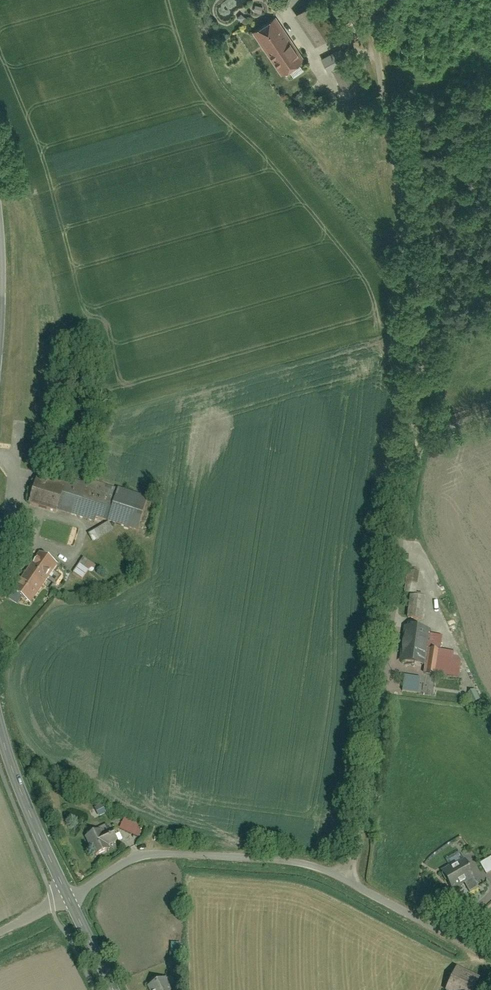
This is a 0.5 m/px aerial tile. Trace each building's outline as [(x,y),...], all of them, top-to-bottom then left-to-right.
[(315,44),(336,30),(316,0),(313,0),(294,13),(315,44)] [(253,11),(261,13),(262,7),(255,5),(253,11)] [(252,33),(281,76),(304,60),(274,17),(252,33)] [(341,29),(351,43),(360,38),(350,23),(341,29)] [(321,59),(328,72),(331,70),(339,65),(332,53),(321,59)] [(331,70),(339,86),(351,80),(343,64),(331,70)] [(61,508),(109,522),(118,491),(70,477),(66,491),(61,508)] [(61,508),(66,491),(37,482),(32,499),(61,508)] [(148,500),(118,491),(109,522),(139,531),(148,500)] [(108,524),(89,534),(94,542),(112,531),(108,524)] [(30,548),(18,541),(12,551),(24,558),(30,548)] [(57,565),(40,553),(14,590),(31,602),(57,565)] [(94,566),(84,559),(80,565),(89,572),(94,566)] [(89,572),(80,565),(74,573),(83,580),(89,572)] [(419,571),(408,570),(405,591),(417,592),(419,571)] [(425,597),(411,596),(408,618),(422,620),(425,597)] [(429,630),(405,627),(401,662),(425,665),(427,648),(428,635),(429,630)] [(428,635),(427,648),(442,649),(443,636),(428,635)] [(438,651),(429,650),(426,672),(435,674),(438,651)] [(435,674),(459,677),(462,654),(438,651),(435,674)] [(417,692),(418,676),(401,675),(400,691),(417,692)] [(140,830),(134,828),(136,823),(122,817),(117,829),(137,837),(140,830)] [(101,835),(99,831),(86,837),(95,856),(109,850),(106,845),(117,841),(111,830),(101,835)] [(459,853),(446,859),(450,867),(463,860),(459,853)] [(481,864),(487,874),(490,871),(490,858),(481,864)] [(465,861),(444,873),(453,890),(465,883),(474,878),(465,861)] [(474,878),(465,883),(470,892),(479,887),(474,878)] [(180,942),(168,942),(168,952),(180,952),(180,942)] [(458,968),(448,989),(449,989),(475,989),(480,979),(458,968)] [(164,979),(149,987),(150,989),(170,989),(164,979)]
